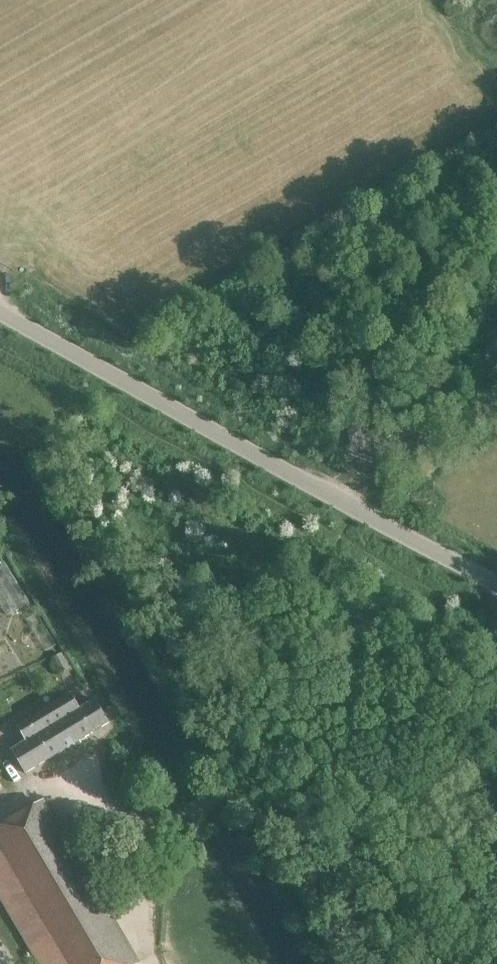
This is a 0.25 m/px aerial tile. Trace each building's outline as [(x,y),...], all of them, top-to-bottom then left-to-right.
[(0,568),(0,605),(6,616),(28,602),(5,565),(0,568)] [(26,774),(111,722),(97,701),(81,710),(72,695),(19,727),(28,741),(11,751),(26,774)] [(138,962),(45,803),(0,829),(0,843),(3,849),(0,851),(0,894),(41,963),(135,963),(138,962)]
